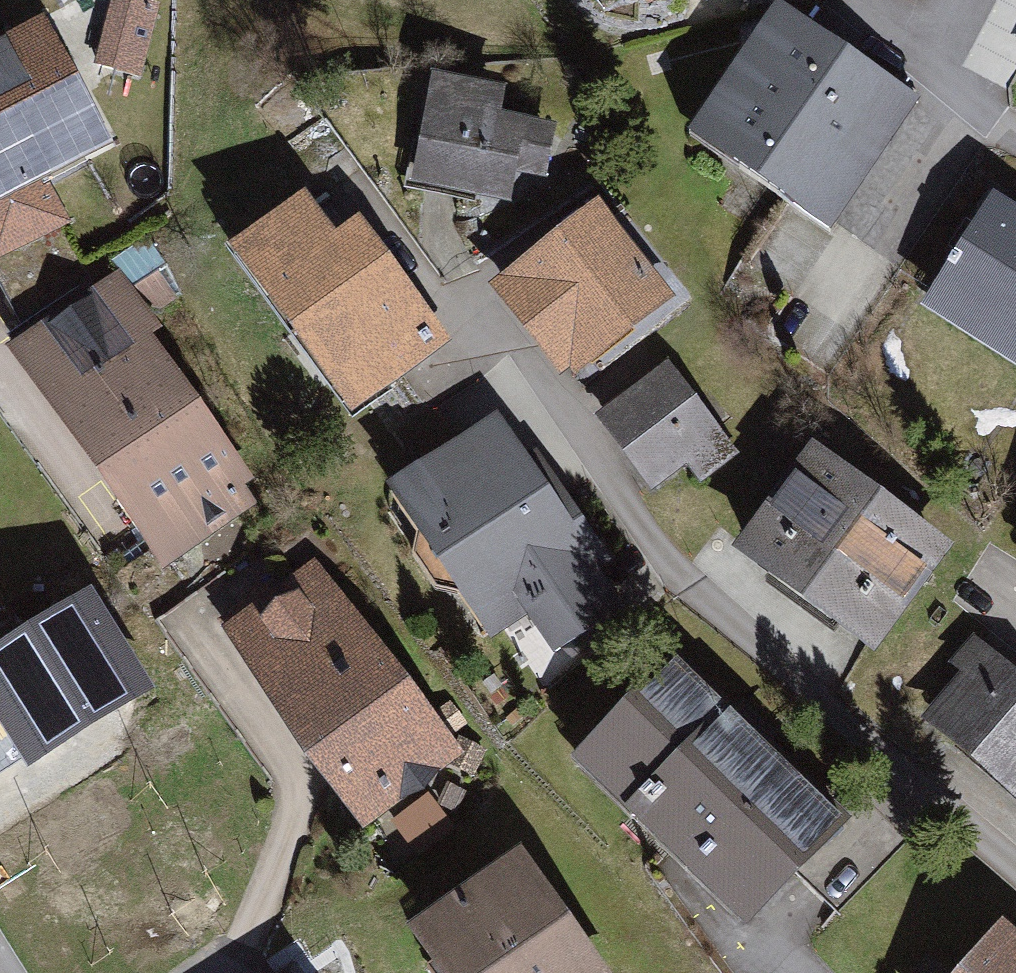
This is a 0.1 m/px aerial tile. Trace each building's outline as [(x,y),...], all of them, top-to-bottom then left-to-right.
[(98,65),(138,75),(156,6),(133,0),(114,0),(98,65)] [(936,106),(798,19),(714,152),(852,238),(936,106)] [(4,252),(62,220),(37,173),(98,140),(38,29),(0,50),(0,244),(4,252)] [(511,96),(433,88),(422,200),(510,208),(513,179),(547,182),(552,133),(507,129),(511,96)] [(316,202),(233,264),(361,434),(469,354),(378,233),(353,251),(316,202)] [(948,329),(1015,370),(1015,216),(948,329)] [(53,400),(121,496),(116,501),(159,560),(220,517),(217,513),(239,497),(229,484),(238,477),(138,335),(148,328),(117,285),(88,306),(76,289),(93,276),(62,220),(4,252),(0,254),(0,268),(30,322),(25,325),(69,388),(53,400)] [(596,224),(509,292),(561,357),(583,340),(592,352),(656,301),(596,224)] [(666,374),(607,420),(652,479),(688,452),(704,472),(728,454),(666,374)] [(507,424),(404,500),(508,641),(612,565),(507,424)] [(827,453),(748,559),(884,660),(964,554),(827,453)] [(321,570),(227,642),(376,835),(469,764),(321,570)] [(934,733),(1015,812),(1015,673),(1004,661),(934,733)] [(666,680),(575,777),(744,936),(835,839),(666,680)] [(517,894),(414,964),(420,972),(571,972),(517,894)] [(987,972),(1015,972),(1015,937),(987,972)]
